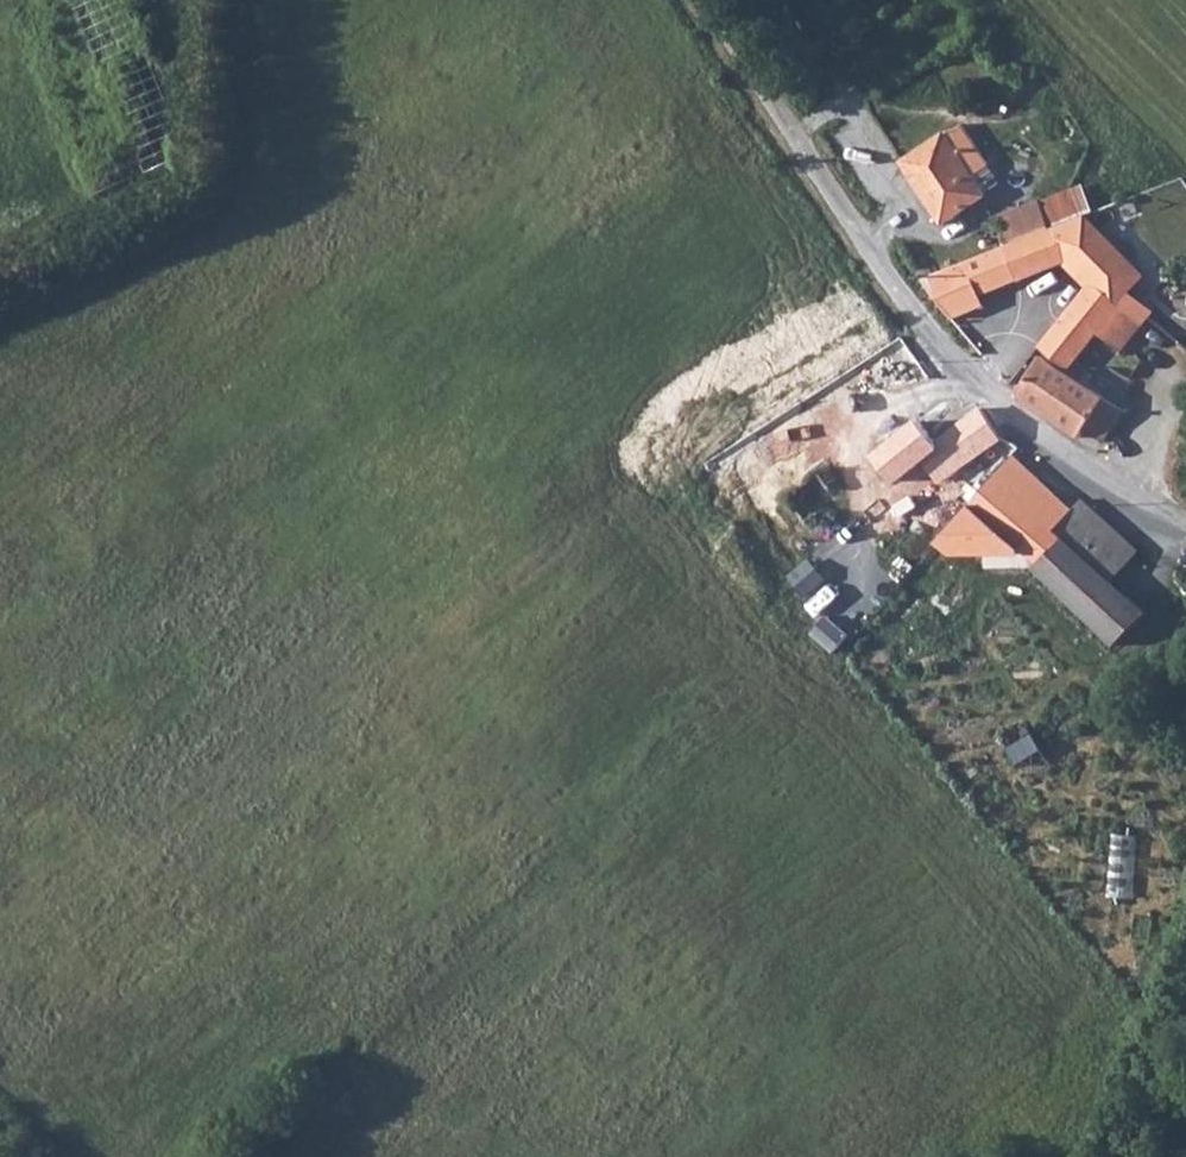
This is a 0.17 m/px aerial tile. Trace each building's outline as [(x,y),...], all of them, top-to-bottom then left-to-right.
[(959,125),(900,162),(941,223),(982,197),(971,180),(987,170),(959,125)] [(1001,214),(1011,239),(1044,226),(1034,201),(1001,214)] [(1083,214),(1049,224),(1064,259),(1059,261),(1083,288),(1089,281),(1116,305),(1127,294),(1147,275),(1083,214)] [(1064,259),(1049,224),(1044,226),(1011,239),(931,278),(953,317),(987,306),(982,296),(1059,261),(1064,259)] [(1094,336),(1116,305),(1089,281),(1083,288),(1038,344),(1067,366),(1094,336)] [(1153,314),(1127,294),(1116,305),(1094,336),(1118,353),(1153,314)] [(1039,360),(1017,395),(1080,435),(1083,428),(1103,438),(1122,412),(1039,360)] [(1000,438),(980,410),(937,442),(921,420),(874,454),(896,485),(923,465),(937,484),(1000,438)] [(1019,554),(1069,604),(1113,647),(1145,612),(1110,580),(1138,550),(1082,497),(1070,510),(1012,456),(969,505),(937,541),(953,555),(1019,554)] [(819,471),(782,496),(802,525),(839,500),(819,471)]
